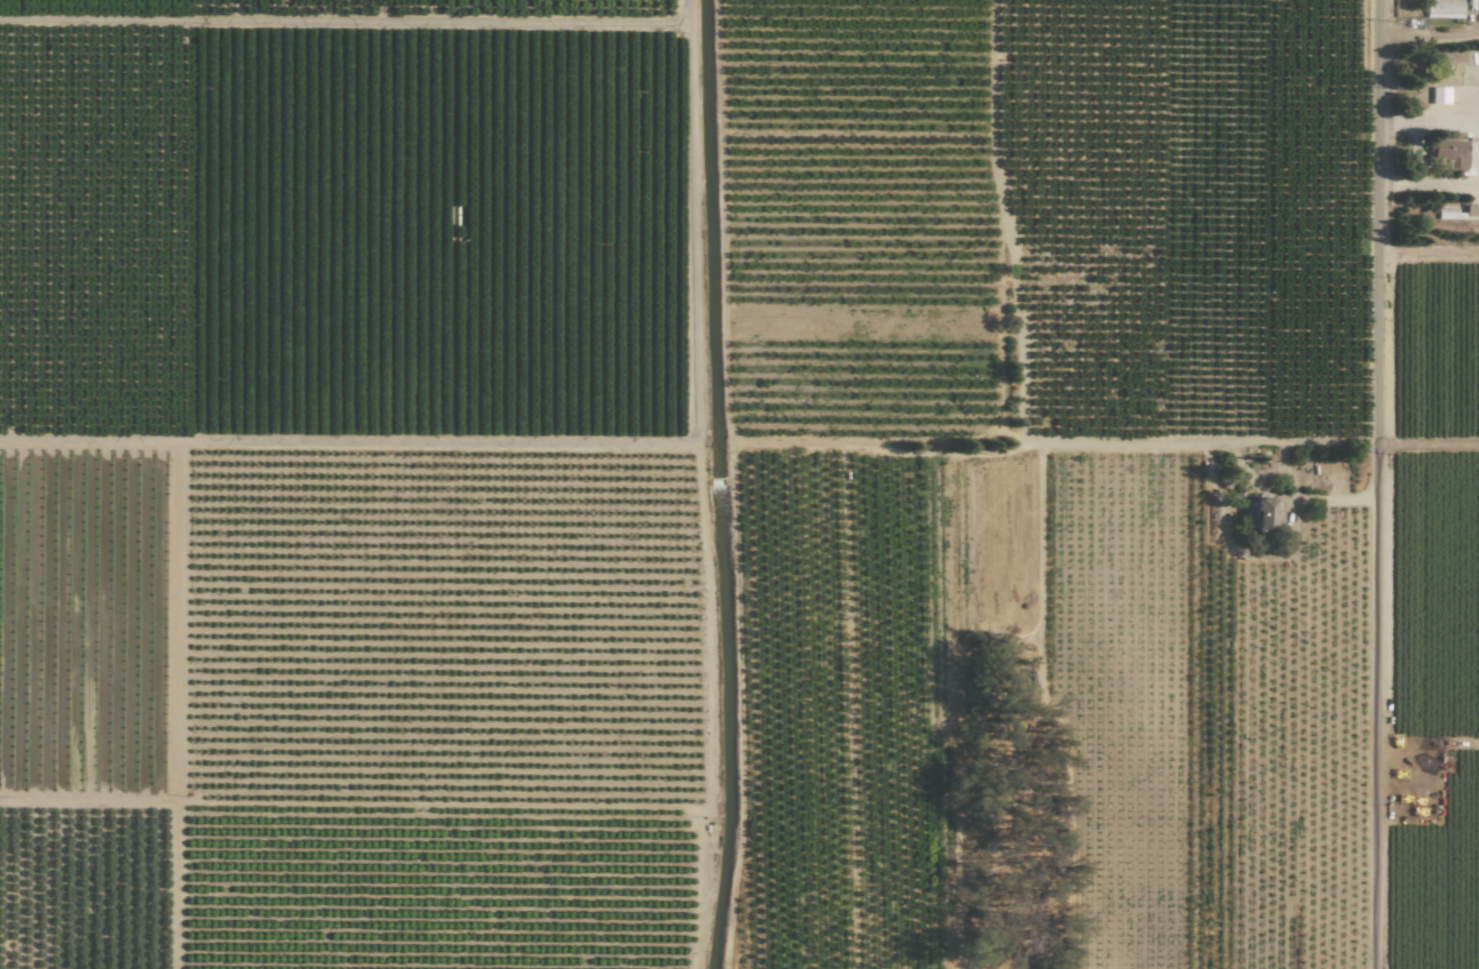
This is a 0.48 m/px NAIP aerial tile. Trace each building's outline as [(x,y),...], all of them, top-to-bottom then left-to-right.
[(1425,18),(1461,18),(1461,0),(1425,0),(1425,18)] [(1447,88),(1430,88),(1430,105),(1447,105),(1447,88)] [(1465,140),(1433,141),(1434,172),(1466,171),(1465,140)] [(1478,206),(1464,205),(1464,220),(1478,220),(1478,206)]
